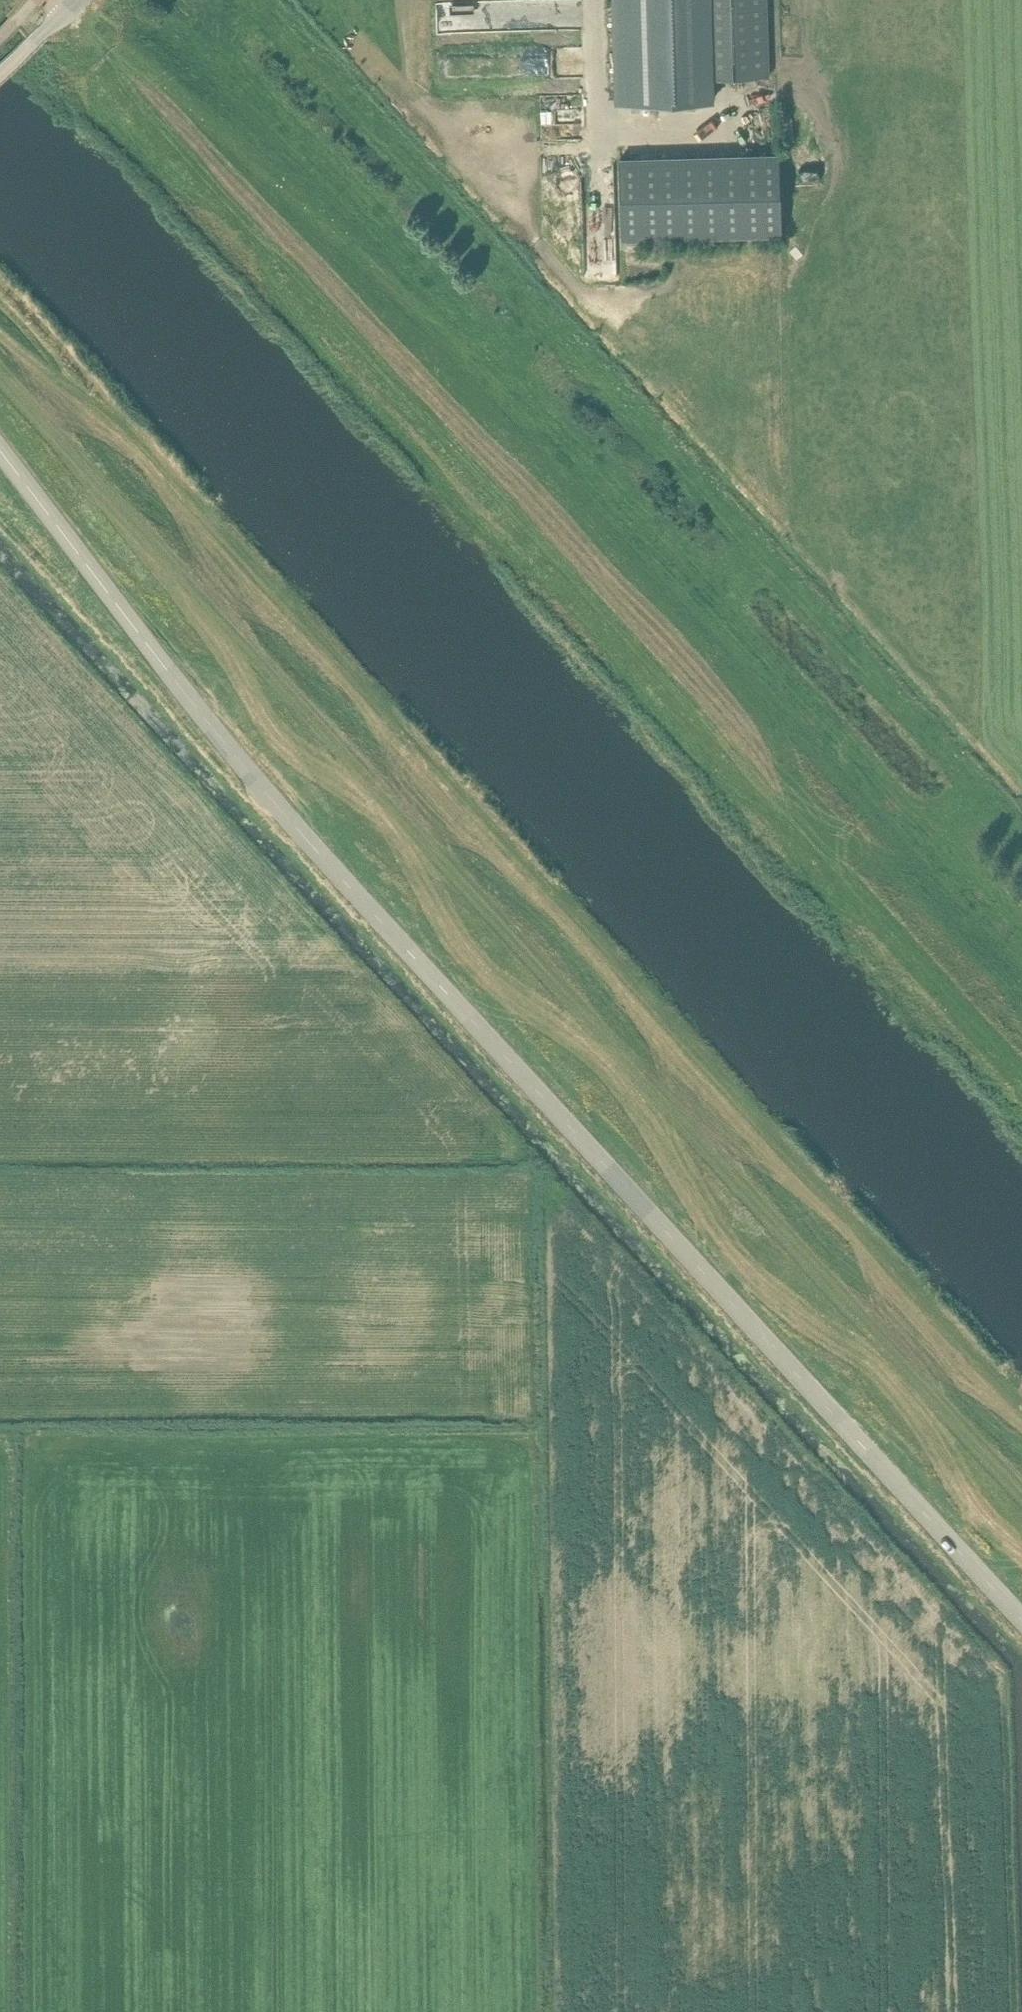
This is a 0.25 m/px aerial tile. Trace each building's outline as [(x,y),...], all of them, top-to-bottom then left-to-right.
[(618,103),(712,101),(712,79),(709,0),(615,0),(618,103)] [(712,79),(727,78),(767,77),(765,0),(709,0),(712,79)] [(781,235),(778,155),(620,159),(622,239),(781,235)]
